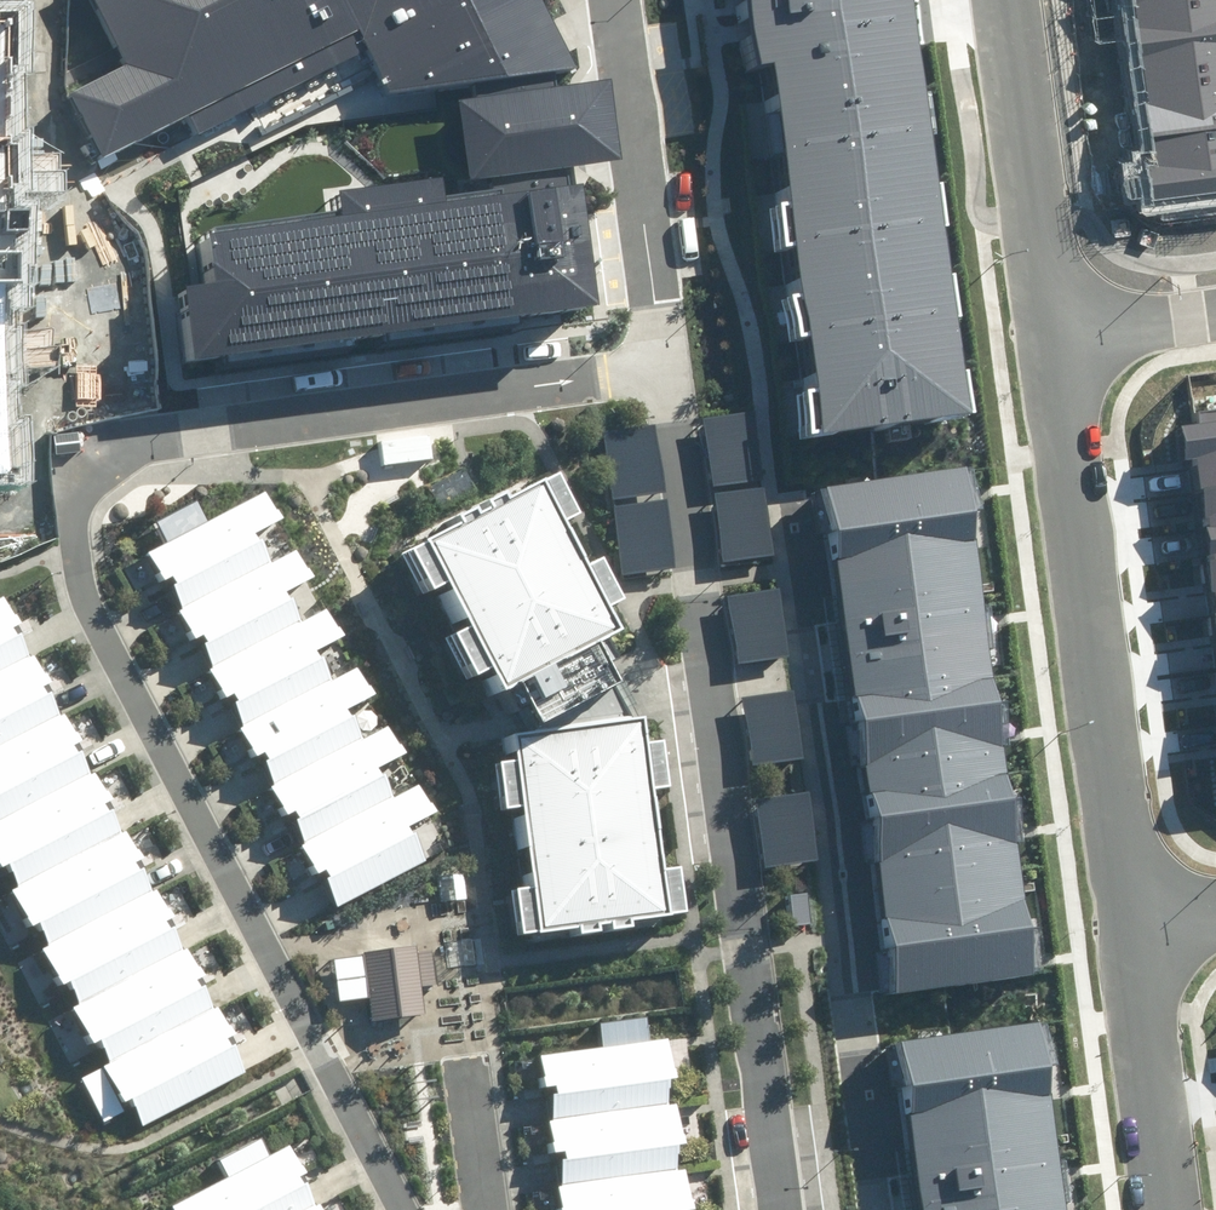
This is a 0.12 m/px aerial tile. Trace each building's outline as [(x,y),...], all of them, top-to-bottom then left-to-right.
[(115,60),(60,87),(96,158),(180,116),(190,134),(358,50),(380,94),(474,81),(476,95),(459,98),(471,179),(488,177),(490,192),(446,198),(443,177),(339,191),(342,214),(211,232),(218,280),(182,285),(193,362),(600,304),(583,184),(575,185),(573,167),(603,163),(591,80),(557,84),(555,70),(572,68),(538,0),(85,0),(115,60)] [(824,431),(966,413),(911,0),(749,0),(758,67),(775,64),(824,431)] [(1215,193),(1215,0),(1138,0),(1160,166),(1147,168),(1151,201),(1215,193)] [(11,475),(6,20),(0,21),(0,476),(11,475)] [(760,477),(751,407),(703,413),(712,484),(760,477)] [(1200,412),(1202,425),(1182,427),(1186,462),(1197,460),(1215,593),(1215,410),(1200,412)] [(659,487),(650,417),(602,423),(611,494),(659,487)] [(949,463),(814,482),(883,986),(1018,968),(949,463)] [(411,540),(491,687),(500,682),(522,721),(598,680),(579,645),(608,629),(525,478),(411,540)] [(770,553),(760,483),(712,489),(721,559),(770,553)] [(325,880),(338,906),(432,857),(418,831),(413,834),(408,824),(434,811),(419,783),(398,794),(387,773),(382,776),(378,768),(405,754),(389,726),(366,738),(354,715),(352,717),(348,709),(374,695),(359,667),(336,679),(324,657),(321,659),(317,651),(345,636),(329,607),(305,620),(296,601),(291,604),(285,593),(313,578),(298,549),(274,562),(263,540),(260,542),(255,533),(282,519),(268,491),(208,522),(197,501),(156,523),(167,543),(148,552),(164,581),(173,576),(178,585),(173,587),(184,608),(180,609),(196,638),(205,633),(210,642),(203,646),(214,665),(209,668),(225,698),(234,693),(239,701),(234,704),(244,724),(240,726),(256,757),(265,752),(269,760),(264,762),(275,782),(271,785),(287,815),(296,811),(300,818),(295,821),(306,841),(302,843),(318,874),(326,870),(330,877),(325,880)] [(669,565),(660,495),(612,501),(621,571),(669,565)] [(781,654),(771,584),(723,590),(732,660),(781,654)] [(0,595),(0,868),(119,1101),(130,1096),(141,1117),(244,1065),(4,593),(0,595)] [(795,757),(786,687),(738,693),(747,763),(795,757)] [(631,717),(506,733),(532,934),(657,917),(631,717)] [(808,857),(799,787),(751,793),(760,863),(808,857)] [(695,1209),(689,1168),(681,1169),(677,1144),(686,1143),(680,1104),(672,1105),(668,1080),(676,1078),(670,1038),(649,1041),(645,1017),(600,1023),(604,1047),(540,1057),(544,1087),(558,1085),(559,1094),(553,1095),(557,1120),(549,1121),(554,1152),(566,1151),(568,1161),(562,1161),(566,1186),(559,1187),(563,1209),(692,1209),(695,1209)] [(893,1037),(917,1209),(1054,1209),(1028,1018),(893,1037)] [(227,1177),(174,1205),(177,1209),(325,1209),(322,1203),(319,1204),(308,1184),(305,1185),(300,1176),(306,1173),(292,1145),(271,1156),(261,1138),(219,1160),(227,1177)]
